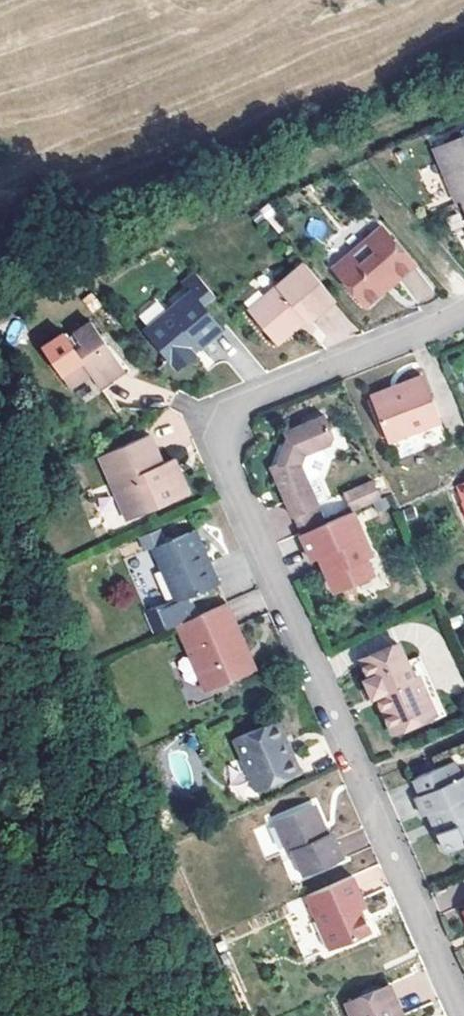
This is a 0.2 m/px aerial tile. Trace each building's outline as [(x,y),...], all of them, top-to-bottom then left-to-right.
[(462,203),(463,202),(463,138),(439,149),(462,203)] [(411,148),(398,153),(403,164),(416,159),(411,148)] [(338,269),(368,304),(395,282),(398,285),(421,267),(388,228),(338,269)] [(340,299),(309,263),(252,311),(279,341),(286,336),(295,333),(300,324),(307,318),(311,323),(340,299)] [(216,295),(202,278),(189,289),(193,292),(149,329),(182,366),(198,352),(193,347),(199,343),(203,348),(226,329),(205,305),(216,295)] [(370,307),(398,285),(395,282),(368,304),(370,307)] [(66,333),(48,345),(55,357),(52,360),(62,375),(66,373),(75,384),(94,373),(103,386),(127,370),(95,322),(70,338),(66,333)] [(198,352),(203,348),(199,343),(193,347),(198,352)] [(376,402),(391,442),(443,422),(425,376),(404,385),(406,389),(376,402)] [(406,389),(404,385),(374,396),(376,402),(406,389)] [(279,462),(270,466),(291,515),(317,505),(308,483),(300,464),(304,457),(322,450),(328,447),(334,439),(325,417),(284,433),(289,445),(279,462)] [(450,440),(443,422),(391,442),(398,460),(450,440)] [(171,476),(166,463),(153,434),(119,448),(142,501),(160,493),(165,504),(191,493),(182,471),(171,476)] [(326,461),(322,450),(304,457),(300,464),(308,483),(318,479),(326,461)] [(177,458),(166,463),(171,476),(182,471),(177,458)] [(318,479),(308,483),(317,505),(327,502),(318,479)] [(355,511),(383,498),(374,480),(347,492),(355,511)] [(120,526),(117,498),(105,499),(105,489),(96,490),(99,527),(120,526)] [(146,512),(165,504),(160,493),(142,501),(146,512)] [(354,511),(302,533),(314,559),(320,557),(332,584),(342,588),(375,574),(368,558),(374,555),(354,511)] [(198,529),(191,532),(200,550),(205,547),(198,529)] [(221,584),(205,547),(200,550),(191,532),(170,541),(177,559),(170,563),(185,599),(221,584)] [(162,545),(170,563),(177,559),(170,541),(162,545)] [(229,603),(222,605),(230,624),(237,621),(229,603)] [(222,605),(179,625),(207,689),(250,671),(237,641),(244,637),(237,621),(230,624),(222,605)] [(415,678),(408,663),(400,645),(363,660),(371,679),(367,680),(375,698),(378,697),(394,733),(435,715),(419,677),(415,678)] [(421,657),(408,663),(415,678),(419,677),(435,715),(437,720),(447,715),(421,657)] [(279,720),(231,741),(255,794),(302,774),(279,720)] [(463,778),(457,763),(415,780),(421,796),(416,798),(425,816),(434,814),(441,831),(437,833),(444,848),(452,851),(463,846),(463,777),(463,778)] [(324,834),(329,832),(316,802),(311,804),(324,834)] [(333,831),(329,832),(324,834),(311,804),(274,820),(286,852),(291,850),(302,875),(344,856),(333,831)] [(352,875),(305,895),(330,953),(371,935),(360,909),(354,896),(360,894),(352,875)] [(354,896),(360,909),(366,906),(360,894),(354,896)] [(347,1004),(352,1015),(402,1015),(389,986),(347,1004)]
